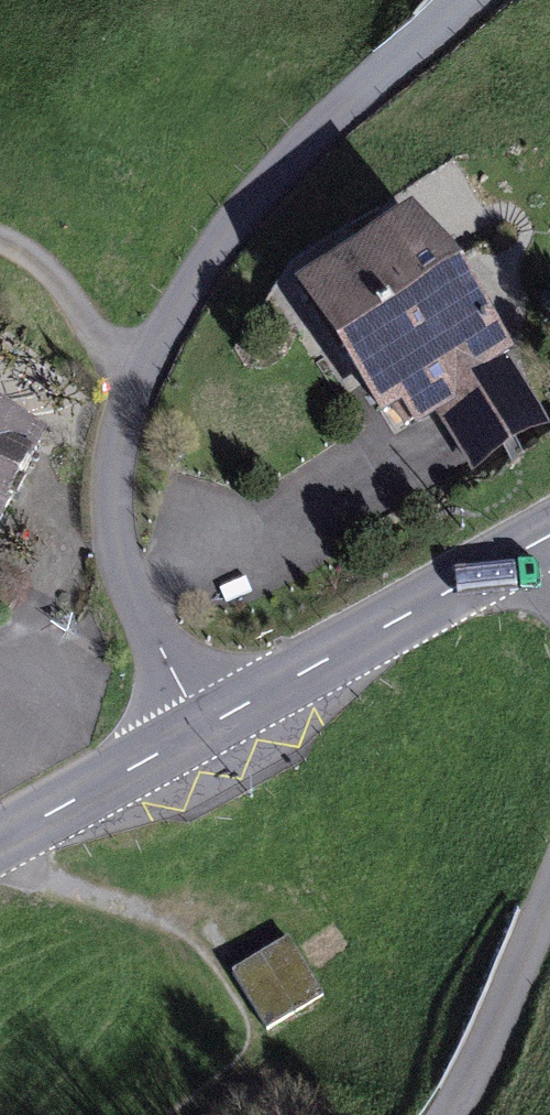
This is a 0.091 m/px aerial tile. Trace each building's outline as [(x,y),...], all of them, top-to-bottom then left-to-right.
[(308,310),(396,433),(521,344),(433,220),(308,310)] [(47,445),(0,423),(0,548),(47,445)] [(260,1030),(319,1004),(296,951),(237,976),(260,1030)]
